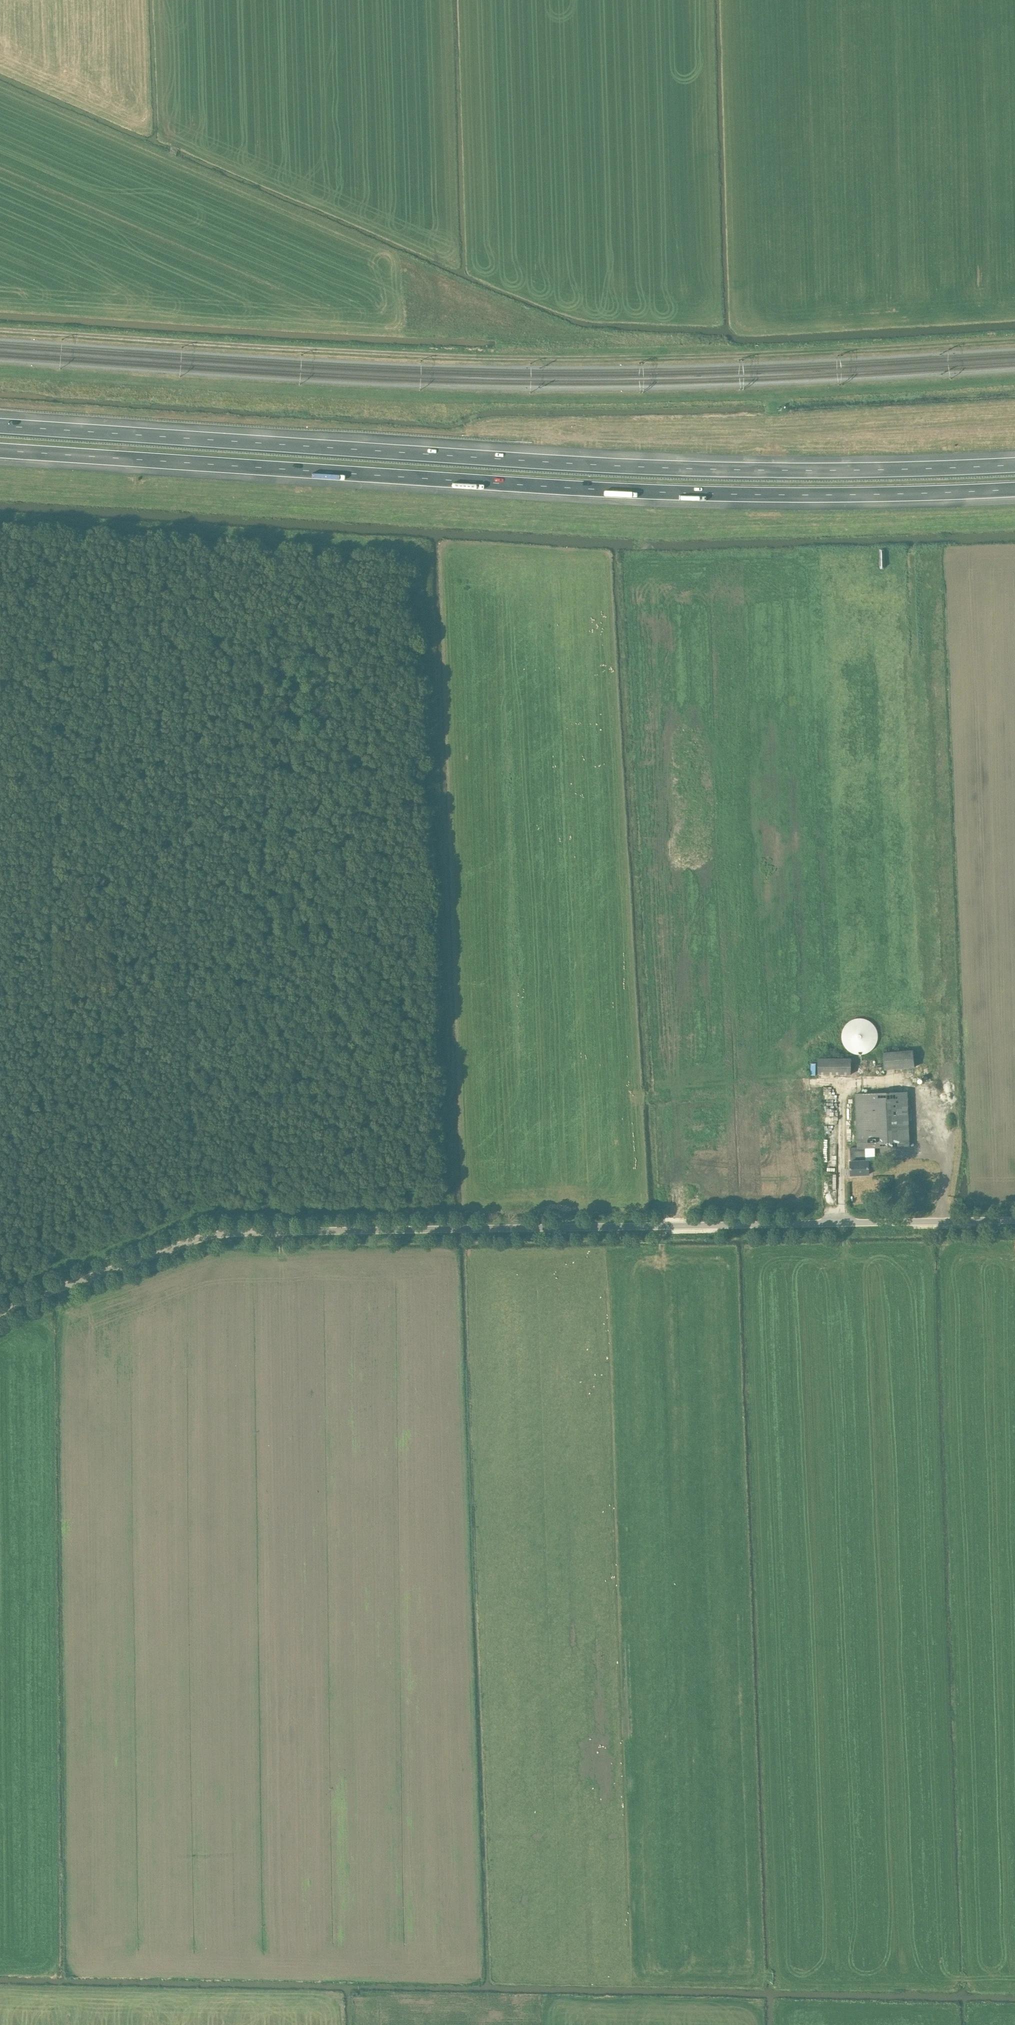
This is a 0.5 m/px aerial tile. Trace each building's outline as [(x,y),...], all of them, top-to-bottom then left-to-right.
[(861,1054),(866,1054),(870,1051),(874,1048),(877,1043),(878,1039),(878,1033),(877,1028),(874,1024),(870,1021),(865,1019),(860,1018),(855,1019),(850,1021),(846,1024),(843,1029),(842,1034),(842,1039),(844,1044),(847,1048),(851,1052),(855,1054),(861,1054)] [(915,1067),(914,1049),(883,1052),(885,1070),(915,1067)] [(851,1074),(851,1057),(818,1058),(818,1074),(851,1074)] [(850,1147),(850,1161),(851,1174),(870,1173),(869,1160),(866,1160),(866,1148),(910,1146),(908,1091),(855,1093),(857,1147),(850,1147)]
